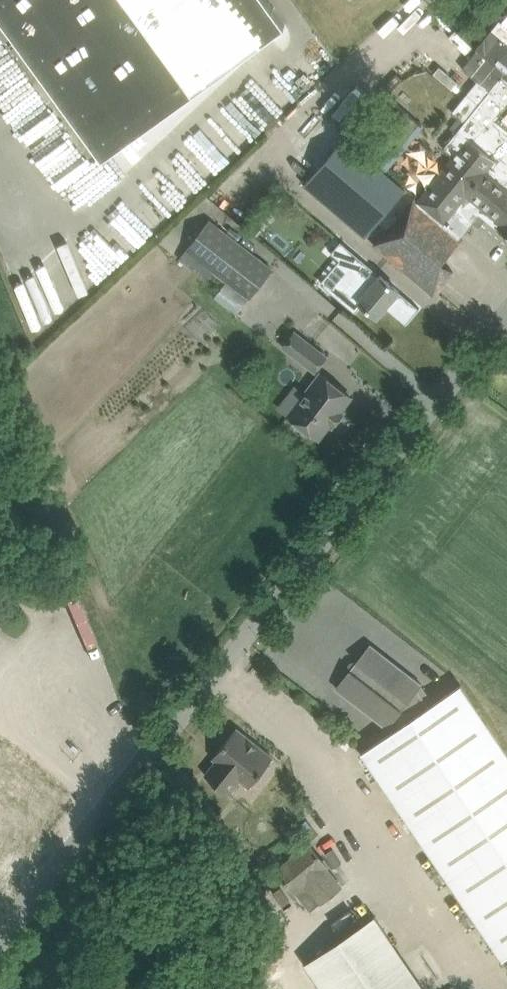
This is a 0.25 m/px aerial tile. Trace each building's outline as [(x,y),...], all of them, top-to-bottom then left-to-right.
[(104,156),(286,23),(269,0),(0,0),(0,13),(104,156)] [(473,51),(475,53),(506,79),(506,26),(503,22),(499,19),(473,51)] [(383,74),(430,118),(455,92),(408,48),(383,74)] [(418,201),(460,236),(472,220),(479,226),(486,217),(506,234),(506,123),(498,116),(499,114),(506,105),(506,79),(475,53),(462,68),(478,80),(453,111),(459,116),(450,127),(456,132),(444,146),(455,155),(419,200),(418,201)] [(350,141),(324,171),(351,194),(366,207),(377,216),(402,186),(381,168),(420,122),(400,105),(361,151),(350,141)] [(415,198),(375,244),(432,293),(433,294),(454,271),(443,261),(462,238),(463,238),(460,236),(418,201),(419,200),(415,197),(415,198)] [(273,269),(242,245),(209,219),(187,248),(251,298),(273,269)] [(362,304),(378,317),(386,307),(406,324),(420,308),(341,241),(331,252),(340,259),(351,269),(332,292),(355,312),(362,304)] [(315,370),(316,370),(326,356),(295,332),(284,346),(315,370)] [(340,411),(351,396),(321,373),(289,414),(297,421),(296,426),(306,433),(310,431),(319,438),(330,423),(333,426),(343,413),(340,411)] [(362,752),(503,958),(506,955),(506,751),(461,684),(430,706),(419,689),(422,684),(370,644),(356,662),(360,664),(354,672),(350,669),(336,687),(388,728),(390,725),(394,730),(362,752)] [(217,760),(205,774),(229,793),(240,779),(249,787),(263,770),(274,757),(265,750),(237,727),(221,747),(213,757),(217,760)] [(5,907),(40,859),(25,848),(61,800),(0,755),(0,903),(5,907)] [(309,843),(299,851),(299,852),(277,870),(295,892),(296,892),(311,910),(341,885),(326,867),(328,866),(309,843)] [(306,963),(323,988),(324,988),(393,942),(375,915),(306,963)]
